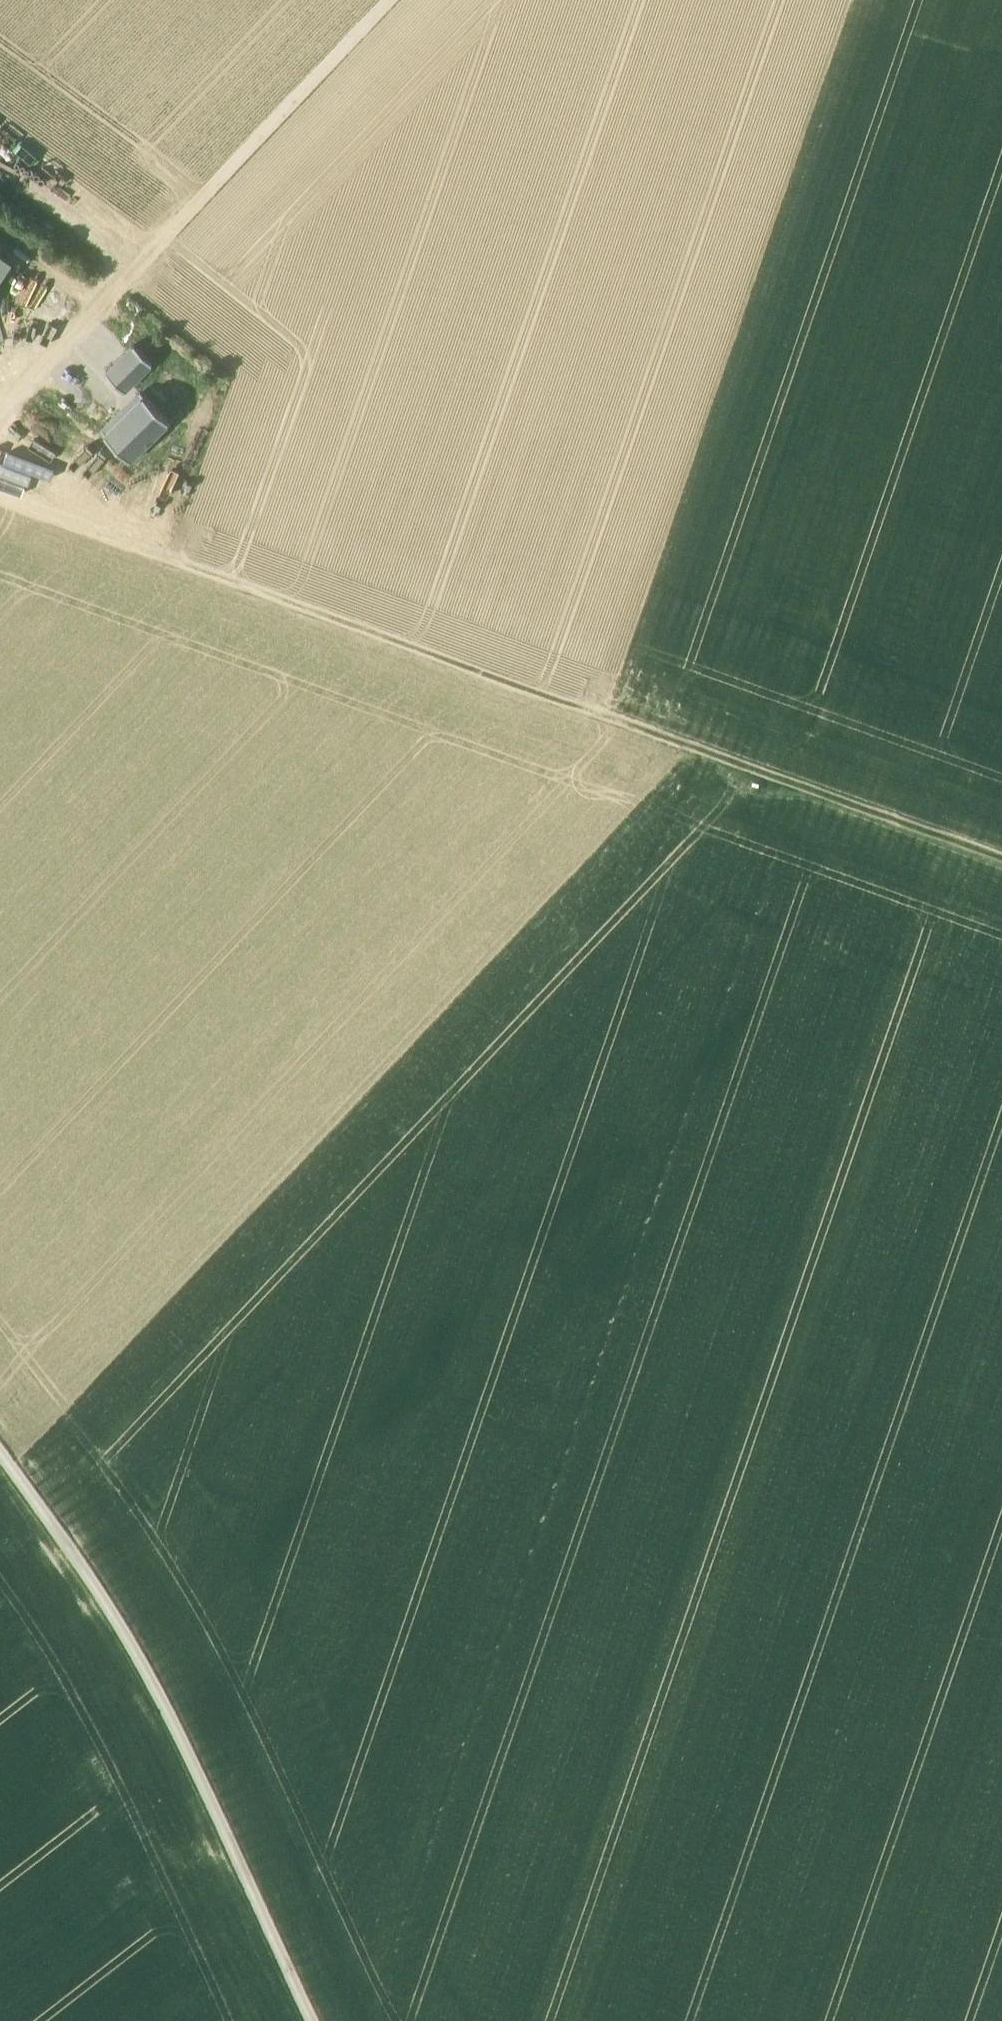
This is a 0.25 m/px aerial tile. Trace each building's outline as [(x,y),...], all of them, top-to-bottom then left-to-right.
[(0,251),(0,277),(12,260),(0,251)] [(134,344),(108,371),(126,389),(152,362),(134,344)] [(144,393),(105,431),(131,457),(169,419),(144,393)]
